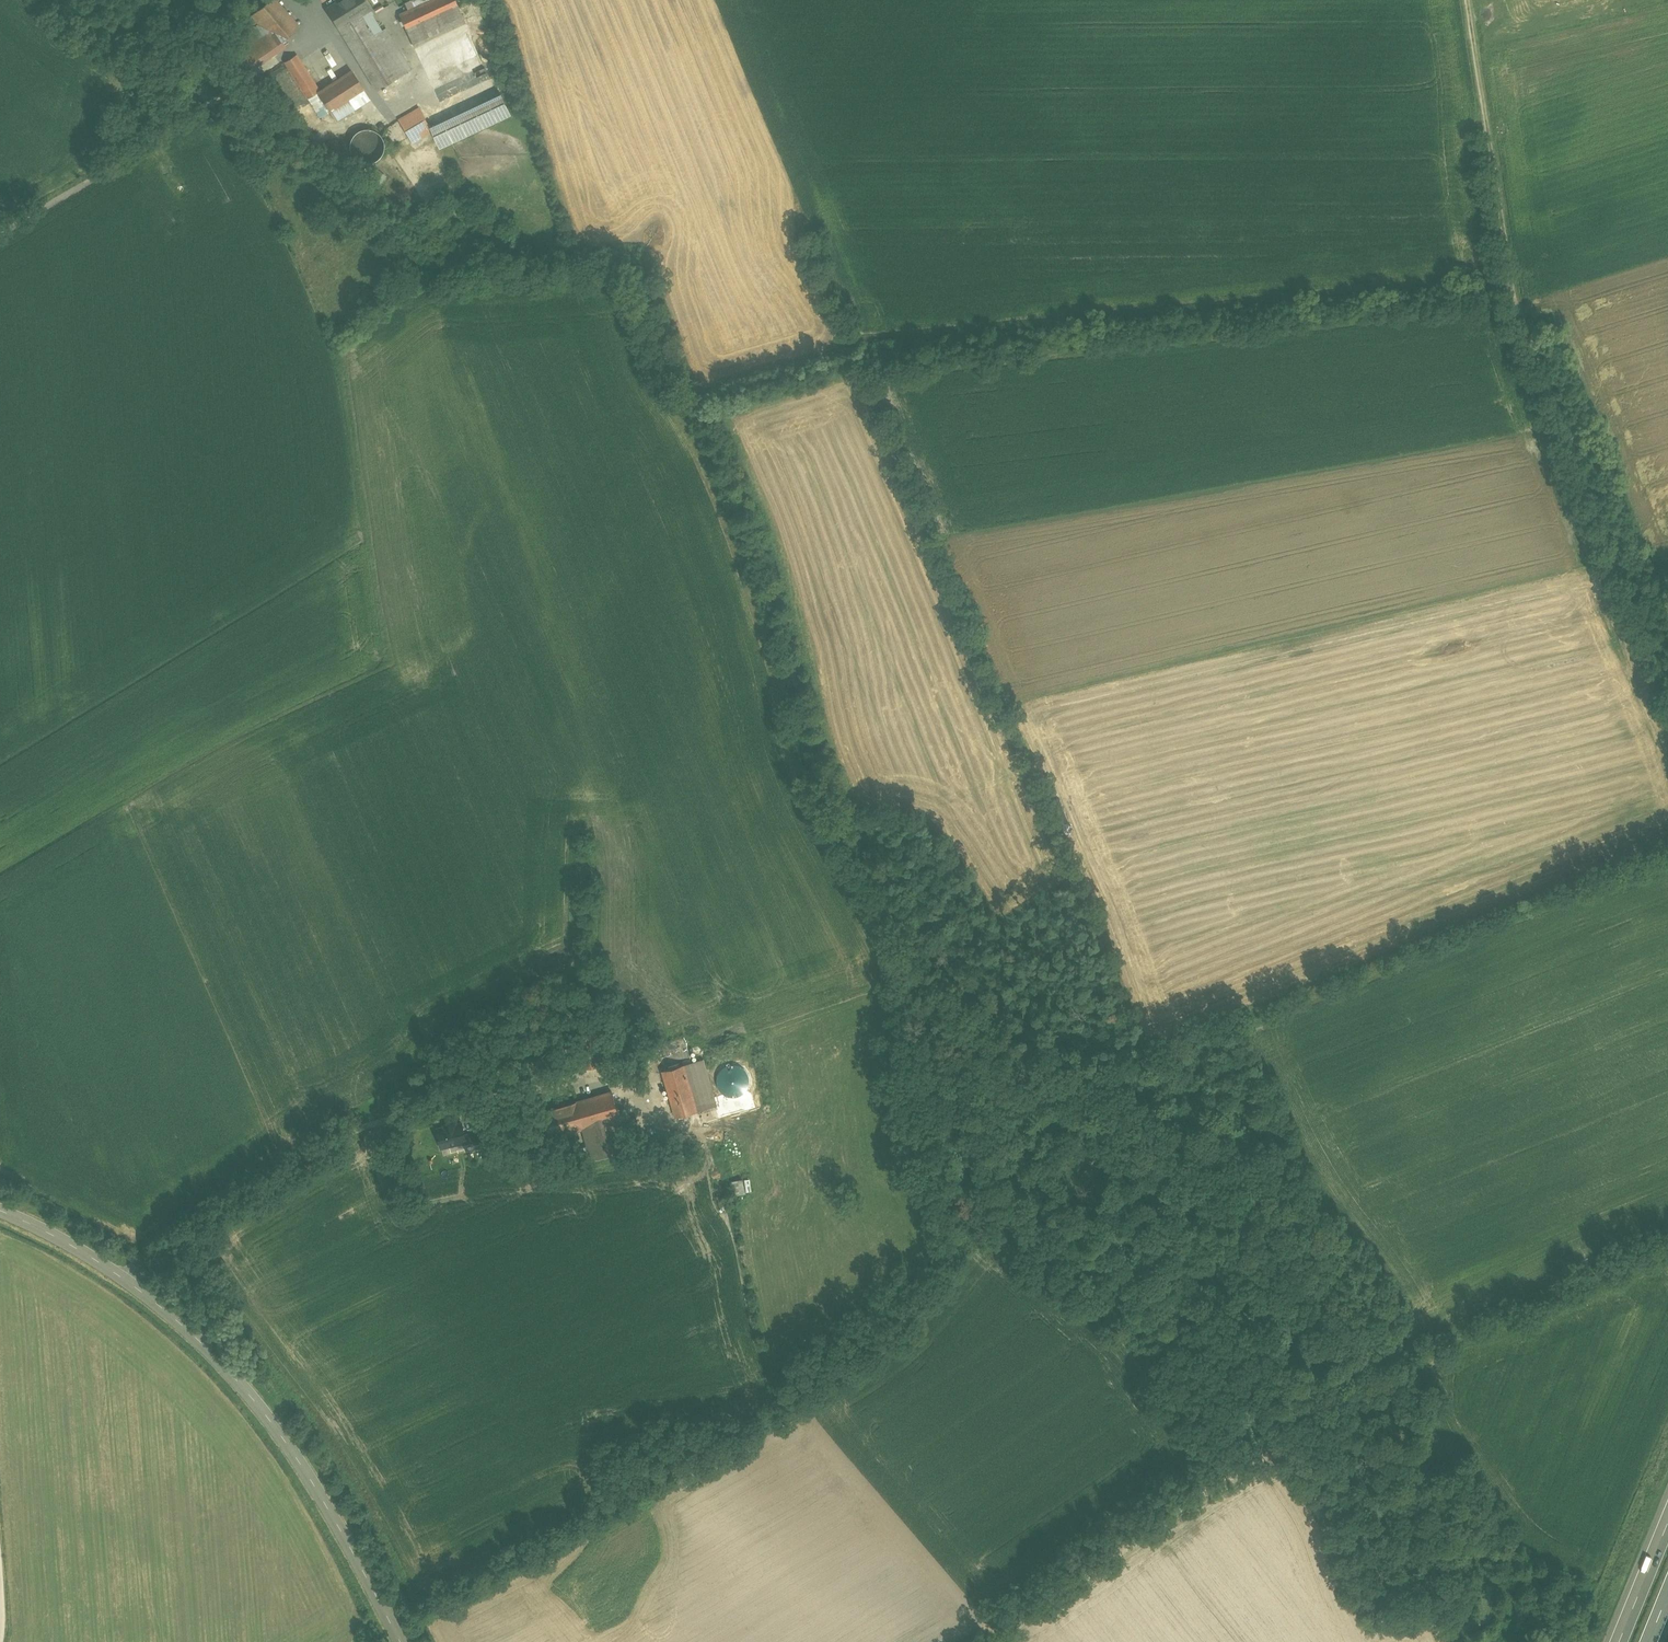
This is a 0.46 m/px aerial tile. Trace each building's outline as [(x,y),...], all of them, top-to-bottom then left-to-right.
[(325,10),(335,27),(369,7),(365,0),(342,0),(325,10)] [(399,13),(414,45),(467,21),(457,0),(429,0),(399,13)] [(375,8),(340,29),(377,93),(413,72),(375,8)] [(306,92),(319,84),(294,46),(281,54),(306,92)] [(330,109),(366,87),(353,67),(318,89),(330,109)] [(435,91),(442,107),(498,84),(491,68),(435,91)] [(503,93),(433,127),(444,149),(514,115),(503,93)] [(434,135),(420,106),(396,117),(410,147),(434,135)] [(376,154),(375,131),(355,132),(356,155),(376,154)] [(599,1053),(581,1057),(583,1069),(604,1065),(601,1052),(599,1053)] [(703,1060),(684,1065),(698,1112),(717,1106),(703,1060)] [(684,1065),(663,1071),(677,1118),(698,1112),(684,1065)] [(630,1150),(612,1093),(545,1113),(553,1139),(584,1130),(594,1161),(630,1150)] [(456,1123),(445,1125),(445,1127),(438,1129),(442,1147),(466,1142),(467,1142),(465,1136),(462,1123),(456,1125),(456,1123)] [(479,1133),(465,1136),(467,1142),(466,1142),(468,1151),(482,1147),(479,1133)] [(744,1180),(731,1182),(733,1196),(746,1193),(744,1180)]
